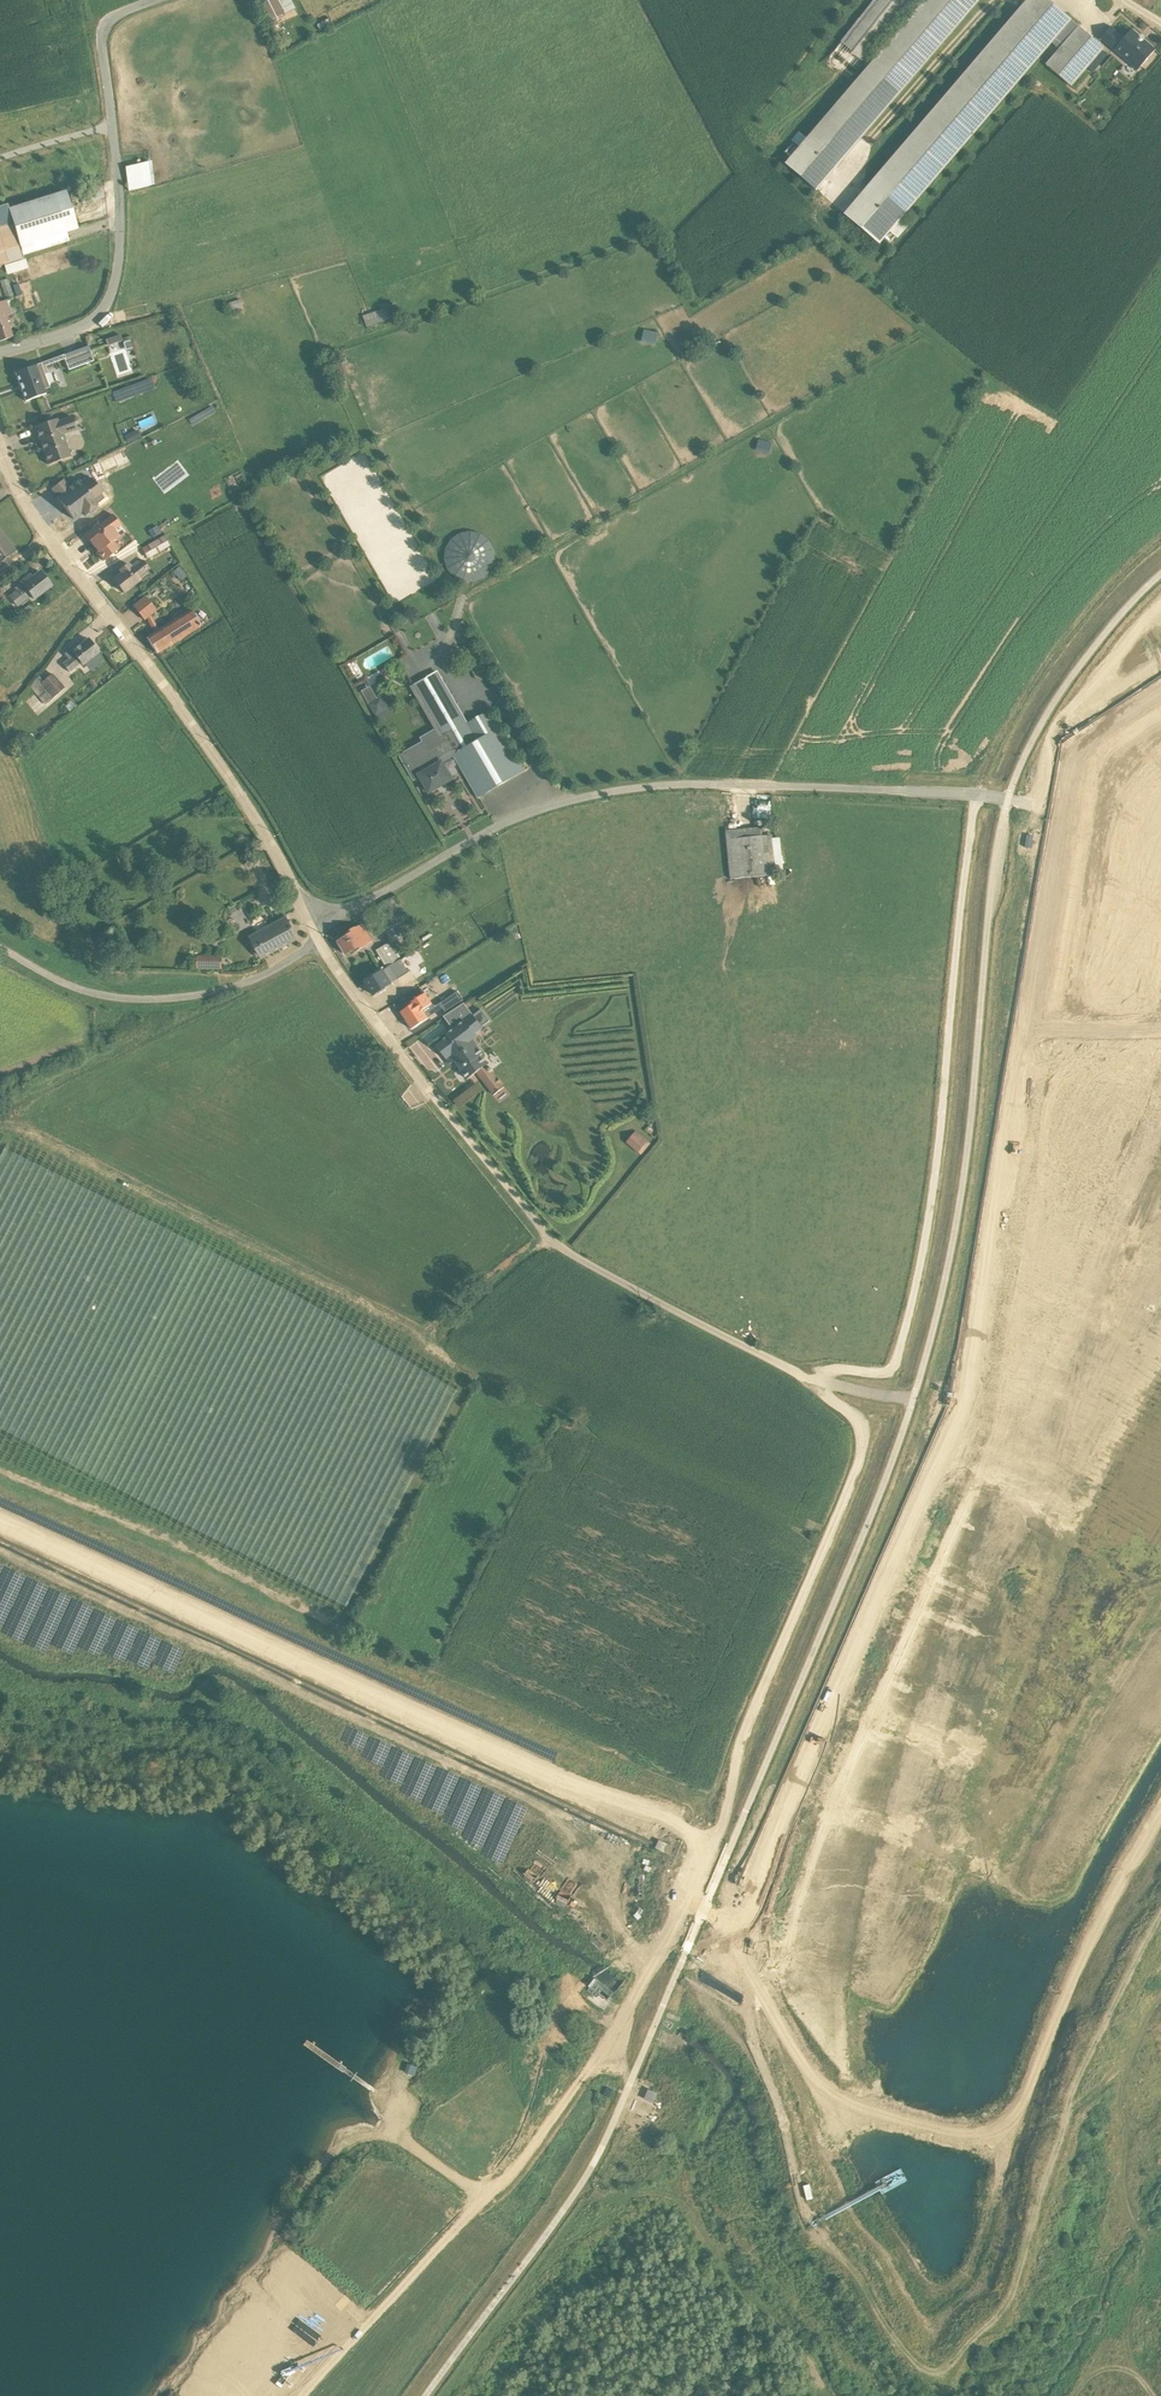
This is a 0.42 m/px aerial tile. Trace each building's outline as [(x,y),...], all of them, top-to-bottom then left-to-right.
[(258,3),(267,21),(280,14),(273,0),(264,0),(258,3)] [(912,80),(980,0),(874,0),(823,64),(849,84),(853,80),(856,82),(807,140),(798,133),(790,143),(798,150),(785,167),(816,193),(912,80)] [(937,179),(1051,46),(1057,51),(1044,66),(1070,88),(1086,70),(1092,75),(1107,58),(1101,52),(1103,50),(1044,0),(1030,0),(933,113),(844,217),(878,247),(889,234),(897,241),(911,225),(903,218),(937,179)] [(1138,38),(1131,32),(1123,40),(1110,29),(1100,41),(1137,72),(1154,52),(1143,42),(1142,43),(1137,39),(1138,38)] [(156,166),(129,171),(133,195),(160,190),(156,166)] [(64,193),(7,211),(6,207),(0,209),(0,269),(2,268),(22,261),(21,257),(67,244),(65,235),(76,232),(64,193)] [(22,261),(2,268),(5,277),(26,270),(23,261),(22,261)] [(4,302),(12,300),(6,281),(0,283),(0,288),(4,302)] [(16,286),(11,288),(15,298),(20,297),(16,286)] [(13,305),(22,302),(20,297),(4,302),(9,316),(16,313),(13,306),(12,306),(12,305),(13,305)] [(231,314),(245,310),(243,301),(229,305),(231,314)] [(0,304),(0,343),(10,339),(3,319),(9,317),(4,302),(0,304)] [(365,316),(368,328),(394,319),(390,308),(365,316)] [(659,343),(661,333),(644,331),(643,341),(659,343)] [(106,347),(120,343),(118,337),(104,342),(106,347)] [(125,355),(131,353),(128,341),(121,343),(125,355)] [(14,375),(24,403),(44,395),(43,391),(48,389),(43,376),(46,375),(43,368),(63,361),(67,371),(91,362),(86,348),(14,375)] [(146,380),(110,394),(114,404),(151,391),(146,380)] [(55,420),(33,428),(47,467),(69,459),(62,436),(74,431),(69,418),(57,422),(56,420),(55,420)] [(756,451),(772,455),(775,444),(759,440),(756,451)] [(81,513),(84,518),(96,508),(91,501),(101,494),(90,480),(81,487),(77,481),(53,500),(60,509),(61,508),(72,521),(81,513)] [(95,554),(102,563),(117,551),(111,543),(117,538),(104,521),(92,531),(96,536),(88,542),(96,553),(95,554)] [(14,552),(0,533),(0,562),(14,552)] [(140,550),(140,551),(146,560),(168,547),(162,538),(140,550)] [(120,575),(112,581),(122,594),(139,582),(137,580),(148,571),(141,561),(130,570),(129,569),(129,568),(126,565),(118,572),(120,575)] [(32,602),(50,588),(38,572),(30,578),(28,575),(18,583),(19,585),(12,590),(15,592),(7,598),(15,608),(29,598),(32,602)] [(144,598),(131,607),(143,622),(145,620),(153,634),(157,632),(149,617),(155,613),(144,598)] [(145,639),(155,655),(198,627),(196,623),(197,623),(192,615),(191,615),(189,612),(145,639)] [(61,665),(68,674),(78,665),(80,667),(97,654),(86,641),(79,647),(77,645),(63,656),(67,660),(61,665)] [(434,730),(420,739),(421,742),(398,756),(412,781),(413,782),(420,779),(429,794),(452,781),(442,764),(454,757),(478,799),(523,773),(489,713),(467,724),(437,673),(410,689),(434,730)] [(28,687),(44,706),(63,689),(51,675),(41,683),(37,678),(28,687)] [(374,686),(364,691),(380,723),(397,714),(388,695),(380,699),(374,686)] [(1055,750),(1044,775),(1052,779),(1063,753),(1055,750)] [(1101,788),(1104,773),(1090,770),(1087,785),(1101,788)] [(1106,774),(1101,789),(1108,791),(1113,777),(1106,774)] [(762,833),(732,835),(736,883),(765,881),(762,833)] [(297,940),(286,919),(252,937),(263,959),(297,940)] [(407,934),(399,922),(384,931),(391,944),(407,934)] [(338,943),(346,956),(353,951),(355,953),(366,946),(371,943),(361,927),(355,931),(355,930),(347,935),(348,937),(338,943)] [(399,962),(389,944),(376,951),(387,969),(399,962)] [(427,963),(420,950),(411,955),(418,968),(427,963)] [(222,957),(197,957),(197,970),(221,970),(222,957)] [(401,961),(364,983),(372,996),(398,981),(403,988),(416,979),(411,971),(412,970),(409,966),(406,968),(401,961)] [(443,994),(450,990),(442,978),(435,983),(443,994)] [(431,1005),(422,991),(411,998),(414,1003),(400,1014),(411,1030),(428,1019),(423,1011),(431,1005)] [(463,1002),(457,992),(456,992),(439,1004),(445,1013),(463,1002)] [(472,1015),(465,1005),(463,1005),(443,1018),(452,1030),(464,1021),(465,1022),(472,1015)] [(459,1069),(467,1080),(476,1074),(493,1096),(504,1089),(480,1057),(482,1054),(477,1047),(480,1045),(481,1041),(478,1037),(477,1037),(475,1036),(483,1029),(482,1028),(490,1021),(481,1010),(473,1017),(472,1015),(465,1022),(464,1021),(452,1030),(446,1035),(447,1037),(436,1047),(450,1065),(454,1062),(459,1069)] [(628,1144),(643,1154),(652,1141),(637,1130),(628,1144)] [(664,1851),(668,1843),(661,1839),(656,1847),(664,1851)] [(609,1996),(613,1993),(595,1978),(586,1989),(596,1997),(601,1990),(609,1996)] [(415,2076),(418,2067),(408,2064),(405,2073),(415,2076)] [(613,2090),(606,2087),(603,2095),(609,2098),(613,2090)] [(809,2199),(818,2197),(814,2183),(806,2185),(809,2199)]
